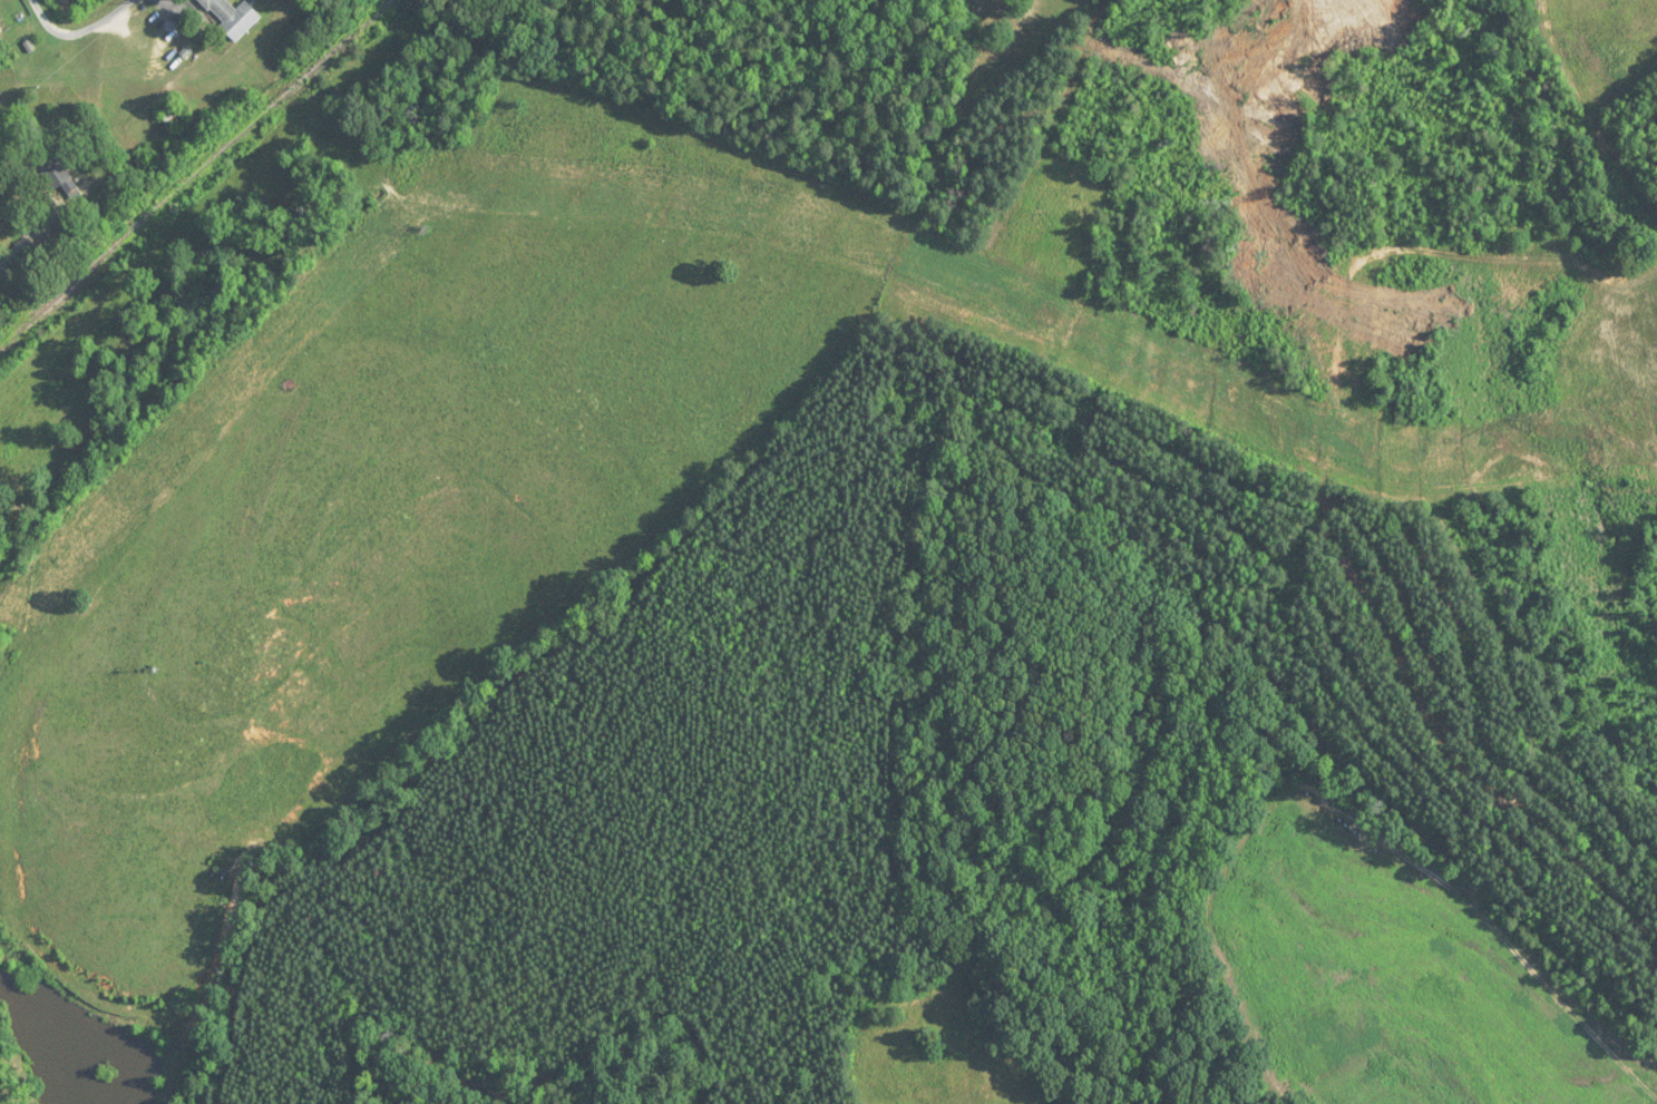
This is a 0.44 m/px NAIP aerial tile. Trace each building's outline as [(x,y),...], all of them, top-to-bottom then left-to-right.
[(262,18),(246,1),(236,10),(226,0),(200,0),(223,25),(220,27),(235,43),(262,18)] [(66,158),(62,161),(58,156),(39,169),(54,191),(62,185),(74,201),(82,195),(67,173),(73,169),(66,158)]
